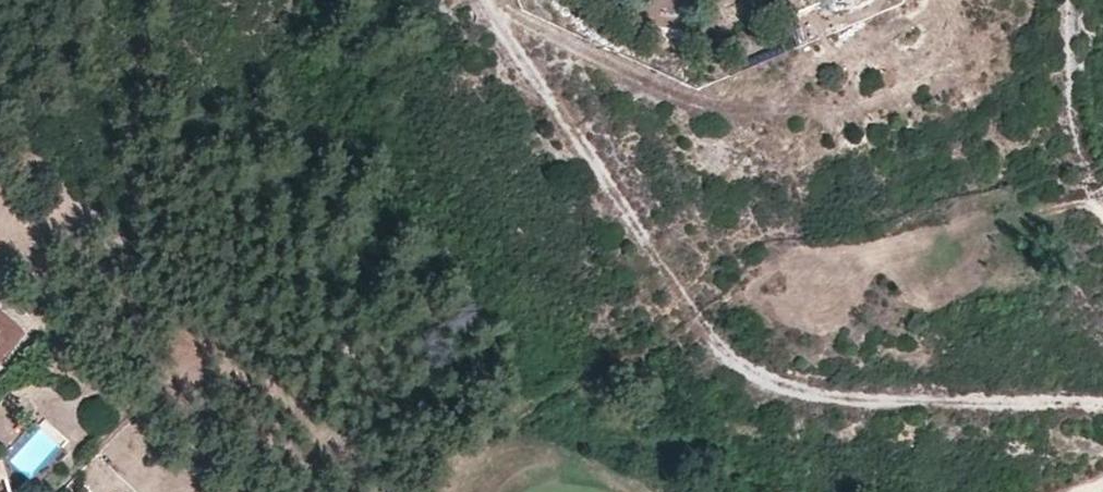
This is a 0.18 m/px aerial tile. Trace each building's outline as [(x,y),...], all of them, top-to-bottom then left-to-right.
[(0,459),(0,491),(9,491),(0,459)]
